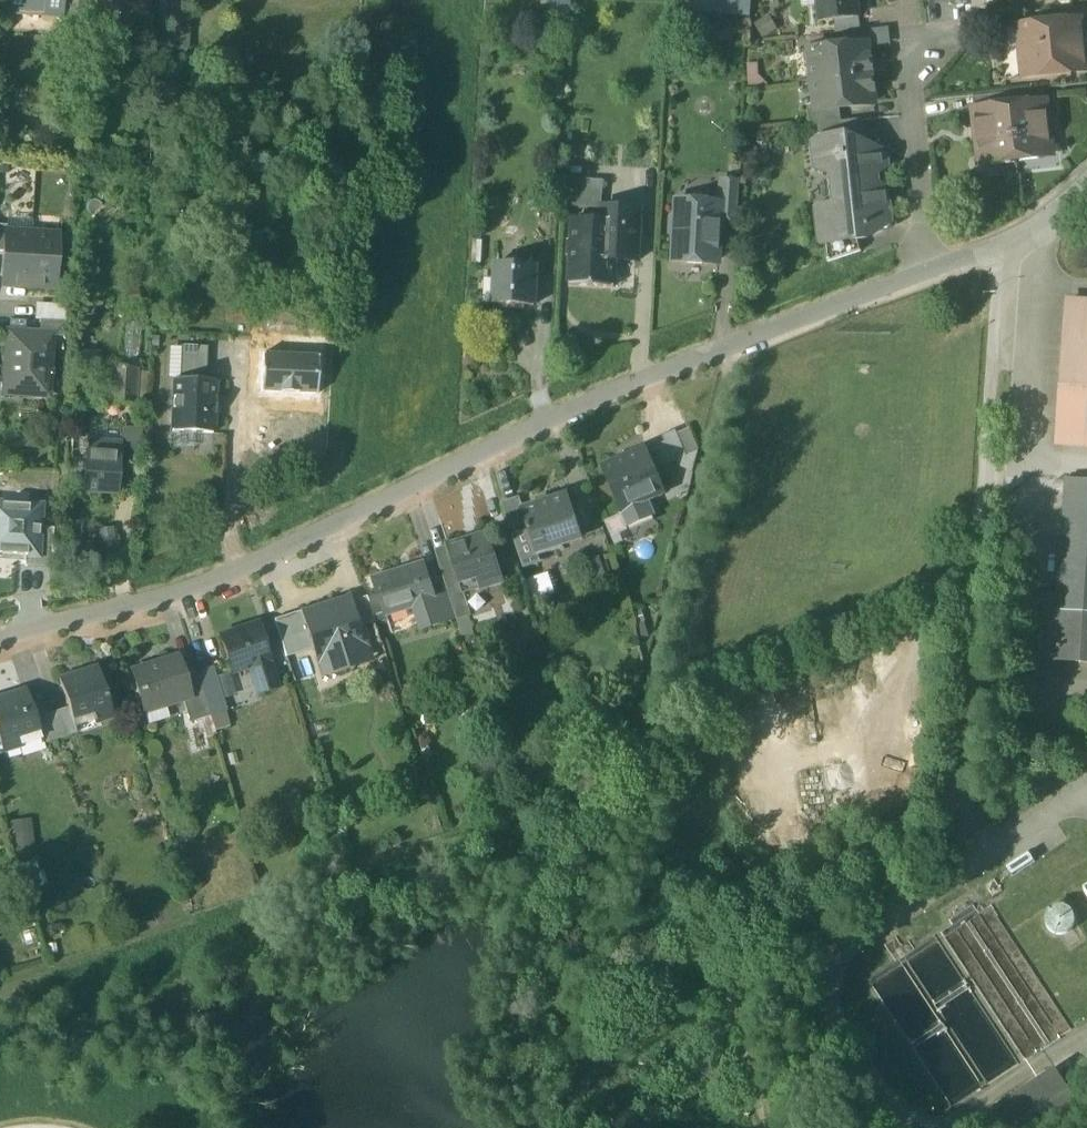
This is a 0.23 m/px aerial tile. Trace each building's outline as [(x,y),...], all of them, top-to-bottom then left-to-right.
[(63,16),(64,0),(10,0),(9,9),(44,11),(44,15),(61,16),(63,16)] [(76,26),(77,0),(64,0),(63,16),(61,16),(60,25),(76,26)] [(87,14),(150,18),(151,0),(145,0),(145,8),(93,4),(94,0),(88,0),(87,14)] [(182,13),(183,0),(159,0),(158,12),(182,13)] [(570,22),(572,0),(548,0),(547,21),(570,22)] [(750,17),(751,0),(687,0),(687,13),(750,17)] [(818,5),(820,22),(834,20),(859,17),(857,0),(817,0),(818,5)] [(769,16),(754,25),(762,40),(778,31),(769,16)] [(861,31),(859,17),(834,20),(836,34),(841,34),(861,31)] [(1028,64),(1030,77),(1086,71),(1080,20),(1018,27),(1021,60),(1026,64),(1028,64)] [(863,45),(866,48),(891,45),(889,28),(861,31),(841,34),(843,48),(863,45)] [(811,68),(812,82),(871,75),(870,60),(867,58),(866,48),(863,45),(843,48),(812,51),(814,64),(811,68)] [(747,64),(748,87),(769,87),(759,77),(759,64),(747,64)] [(872,75),(871,75),(812,82),(813,96),(817,98),(818,111),(819,112),(839,110),(870,106),(873,102),(872,92),(874,90),(872,75)] [(1043,89),(1008,93),(1010,106),(1045,102),(1043,89)] [(974,110),(1010,106),(1008,93),(973,97),(974,110)] [(1045,102),(1010,106),(1016,159),(1051,155),(1045,102)] [(980,163),(1016,159),(1010,106),(974,110),(980,163)] [(810,126),(818,126),(841,123),(839,110),(819,112),(818,111),(809,112),(810,126)] [(862,121),(841,123),(818,126),(820,139),(839,137),(859,145),(864,134),(862,121)] [(864,134),(859,145),(872,151),(874,149),(876,150),(880,141),(874,133),(864,134)] [(885,155),(876,150),(874,149),(872,151),(859,145),(839,137),(820,139),(819,139),(813,144),(816,169),(833,177),(836,205),(820,207),(817,210),(821,243),(834,244),(846,243),(846,239),(867,237),(880,227),(883,229),(887,229),(891,226),(891,222),(890,219),(886,190),(877,185),(876,176),(887,168),(885,155)] [(559,206),(588,208),(590,181),(561,179),(559,206)] [(721,221),(737,222),(740,182),(722,181),(721,204),(722,204),(721,221)] [(689,265),(703,266),(708,262),(719,262),(721,221),(722,204),(721,204),(677,202),(676,217),(672,221),(671,235),(675,239),(674,260),(685,260),(689,265)] [(570,286),(614,289),(616,261),(638,262),(641,210),(601,208),(600,223),(573,222),(570,286)] [(7,220),(7,226),(6,232),(32,234),(32,221),(7,220)] [(2,285),(28,287),(32,234),(6,232),(5,232),(4,252),(2,285)] [(58,235),(32,234),(28,287),(55,289),(58,235)] [(538,304),(546,304),(547,263),(538,263),(538,304)] [(496,305),(534,307),(536,266),(499,264),(498,282),(496,305)] [(478,304),(496,305),(498,282),(479,281),(478,304)] [(1086,447),(1086,302),(1068,301),(1062,386),(1057,444),(1086,447)] [(35,321),(66,323),(67,306),(36,304),(35,321)] [(65,337),(66,323),(40,321),(39,334),(52,335),(52,337),(65,337)] [(128,322),(124,368),(139,369),(142,324),(128,322)] [(8,332),(5,383),(19,384),(18,395),(48,397),(52,337),(52,335),(39,334),(8,332)] [(181,348),(179,379),(206,380),(207,347),(181,346),(181,348)] [(179,379),(181,348),(169,348),(168,379),(174,379),(179,379)] [(262,354),(260,392),(317,394),(318,357),(262,354)] [(136,405),(139,369),(124,368),(112,367),(110,403),(136,405)] [(174,379),(172,433),(194,433),(212,434),(213,416),(215,415),(216,397),(214,397),(215,381),(206,380),(179,379),(174,379)] [(4,394),(18,395),(19,384),(5,383),(4,394)] [(89,426),(88,441),(119,443),(120,428),(89,426)] [(141,428),(121,428),(121,454),(141,453),(141,428)] [(678,434),(688,456),(699,451),(689,429),(678,434)] [(665,442),(674,463),(688,456),(678,434),(676,430),(662,436),(665,442)] [(194,447),(194,433),(172,433),(171,447),(194,447)] [(84,494),(117,496),(120,443),(119,443),(88,441),(73,440),(71,469),(85,470),(84,494)] [(665,442),(647,450),(655,470),(674,463),(665,442)] [(665,493),(655,470),(647,450),(603,469),(620,508),(644,498),(645,501),(647,501),(665,493)] [(1086,663),(1086,482),(1067,481),(1058,597),(1043,596),(1038,659),(1086,663)] [(522,511),(529,532),(535,550),(536,550),(560,543),(560,545),(581,538),(567,496),(523,511),(522,511)] [(651,511),(647,501),(645,501),(644,498),(620,508),(623,514),(626,521),(632,524),(649,517),(651,511)] [(502,504),(512,537),(529,532),(522,511),(523,511),(519,499),(502,504)] [(0,504),(0,561),(25,562),(25,556),(37,557),(39,528),(40,506),(0,504)] [(626,521),(623,514),(605,522),(615,546),(624,542),(621,535),(630,531),(626,521)] [(113,527),(97,530),(101,552),(116,549),(113,527)] [(54,528),(39,528),(37,557),(25,556),(25,562),(24,566),(51,568),(54,528)] [(539,560),(536,550),(535,550),(529,532),(512,537),(521,565),(539,560)] [(477,577),(481,588),(504,581),(490,537),(468,544),(467,541),(448,547),(449,550),(459,583),(477,577)] [(435,555),(448,594),(455,619),(469,614),(459,583),(449,550),(435,555)] [(586,561),(594,586),(606,582),(598,556),(586,561)] [(414,606),(422,630),(443,623),(435,598),(424,564),(374,580),(386,615),(414,606)] [(549,573),(526,580),(532,602),(555,595),(549,573)] [(311,649),(317,665),(350,655),(370,649),(363,627),(355,601),(352,594),(299,611),(300,612),(311,649)] [(443,623),(455,619),(448,594),(435,598),(443,623)] [(369,597),(355,601),(363,627),(377,622),(369,597)] [(285,658),(311,649),(300,612),(273,620),(285,658)] [(249,668),(257,694),(276,688),(267,662),(268,661),(256,625),(220,637),(231,673),(249,668)] [(374,662),(370,649),(350,655),(354,668),(374,662)] [(354,668),(350,655),(317,665),(321,678),(354,668)] [(132,673),(144,712),(165,706),(183,700),(190,698),(183,677),(178,659),(151,667),(151,670),(134,675),(133,673),(132,673)] [(211,668),(196,673),(210,717),(225,712),(211,668)] [(91,714),(94,722),(113,716),(98,669),(84,674),(85,677),(61,684),(69,708),(73,720),(75,720),(91,714)] [(190,724),(210,717),(196,673),(195,672),(183,677),(190,698),(183,700),(190,724)] [(4,750),(17,746),(22,744),(19,737),(38,731),(39,731),(35,719),(28,695),(4,703),(3,699),(0,700),(0,739),(4,750)] [(165,706),(144,712),(148,725),(168,719),(165,706)] [(69,708),(51,714),(58,737),(78,730),(75,720),(73,720),(69,708)] [(229,726),(225,712),(210,717),(215,731),(229,726)] [(41,742),(58,737),(51,714),(35,719),(39,731),(38,731),(41,742)] [(22,744),(17,746),(21,758),(43,751),(41,742),(38,731),(19,737),(22,744)] [(10,821),(13,847),(34,844),(31,819),(10,821)] [(992,898),(1002,892),(994,879),(984,886),(992,898)] [(952,926),(941,933),(1024,1061),(1071,1030),(990,907),(979,915),(973,905),(949,921),(952,926)] [(1070,933),(1075,925),(1074,915),(1068,908),(1058,906),(1050,909),(1045,917),(1045,927),(1052,934),(1061,937),(1070,933)] [(895,963),(867,981),(952,1109),(1019,1064),(934,936),(914,950),(908,941),(901,946),(896,938),(884,945),(895,963)] [(1067,1082),(1071,1080),(1074,1076),(1073,1072),(1070,1068),(1065,1068),(1061,1071),(1060,1075),(1062,1080),(1067,1082)]
